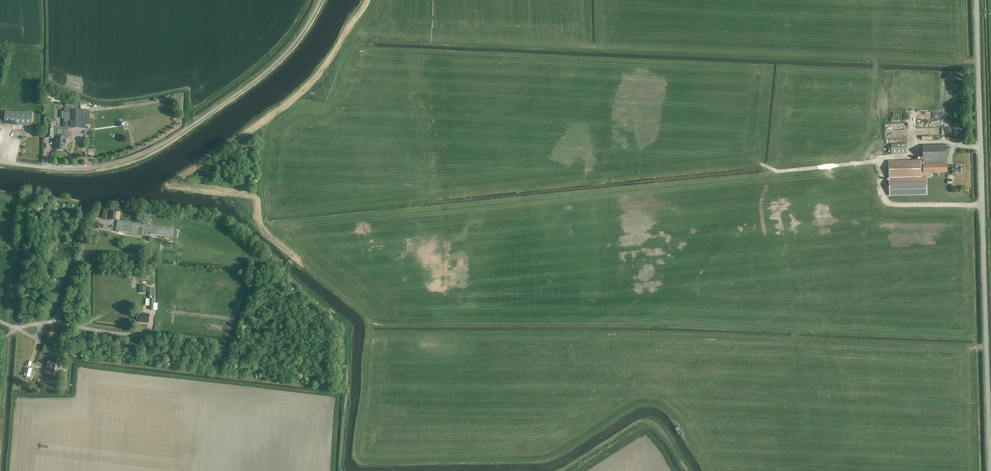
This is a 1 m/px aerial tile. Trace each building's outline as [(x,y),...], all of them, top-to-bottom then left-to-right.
[(33,112),(5,110),(4,125),(32,127),(33,112)] [(56,149),(65,149),(65,143),(66,143),(66,139),(65,139),(65,138),(68,139),(68,130),(67,130),(67,127),(82,128),(82,110),(70,110),(70,111),(65,111),(64,127),(47,126),(47,138),(53,138),(54,136),(57,136),(56,140),(57,140),(57,143),(56,143),(56,149)] [(935,126),(951,126),(950,111),(936,111),(936,119),(935,119),(935,126)] [(947,144),(923,144),(924,161),(889,162),(890,195),(927,194),(927,177),(931,177),(931,173),(948,172),(948,171),(953,170),(953,174),(962,173),(962,165),(953,166),(948,166),(947,144)] [(892,152),(892,153),(907,153),(907,144),(891,144),(891,145),(892,152)] [(116,220),(117,211),(102,209),(101,218),(116,220)] [(169,235),(172,236),(173,228),(118,220),(116,231),(134,234),(135,226),(143,227),(142,231),(145,232),(145,234),(168,237),(169,235)] [(138,322),(149,323),(150,314),(138,313),(138,315),(137,315),(137,320),(139,320),(138,322)] [(47,366),(55,368),(57,362),(57,361),(58,357),(55,357),(54,361),(49,359),(47,366)] [(33,376),(35,370),(32,369),(27,367),(24,375),(26,376),(26,379),(31,380),(32,378),(32,375),(33,376)]
